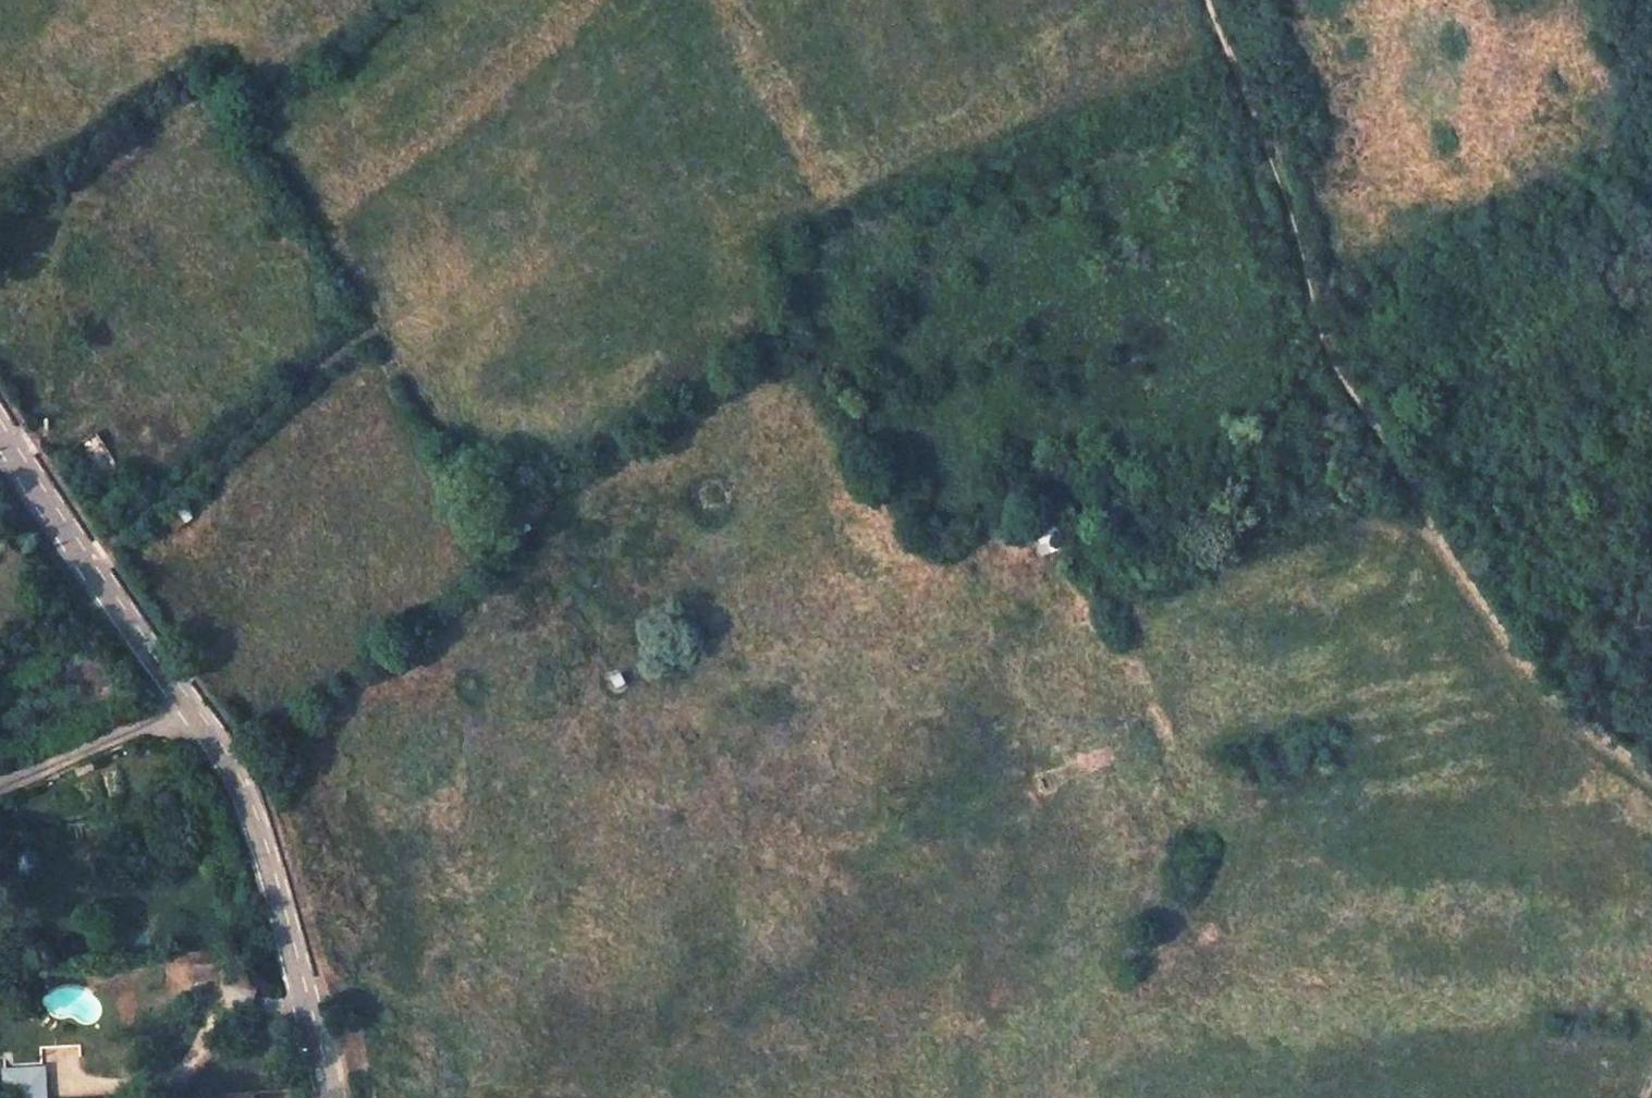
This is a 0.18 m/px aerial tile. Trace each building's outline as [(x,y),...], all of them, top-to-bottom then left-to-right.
[(224,948),(213,949),(216,976),(227,974),(224,948)] [(213,949),(200,950),(202,977),(216,976),(213,949)] [(0,1073),(2,1097),(40,1097),(38,1071),(0,1073)]
